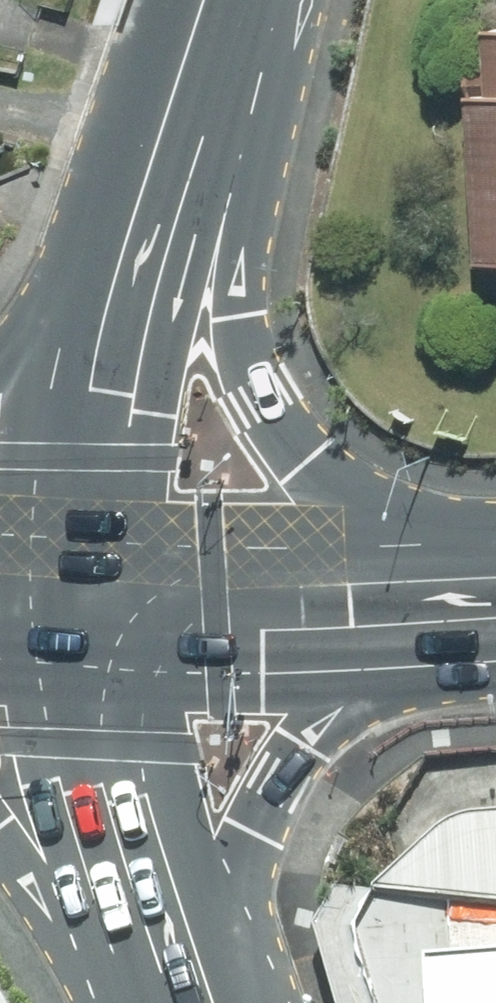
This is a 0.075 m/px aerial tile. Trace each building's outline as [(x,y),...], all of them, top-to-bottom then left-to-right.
[(479,94),(488,265),(495,264),(495,93),(479,94)] [(474,823),(389,894),(495,908),(495,822),(474,823)] [(355,932),(380,1002),(495,1002),(495,908),(389,894),(355,932)]
